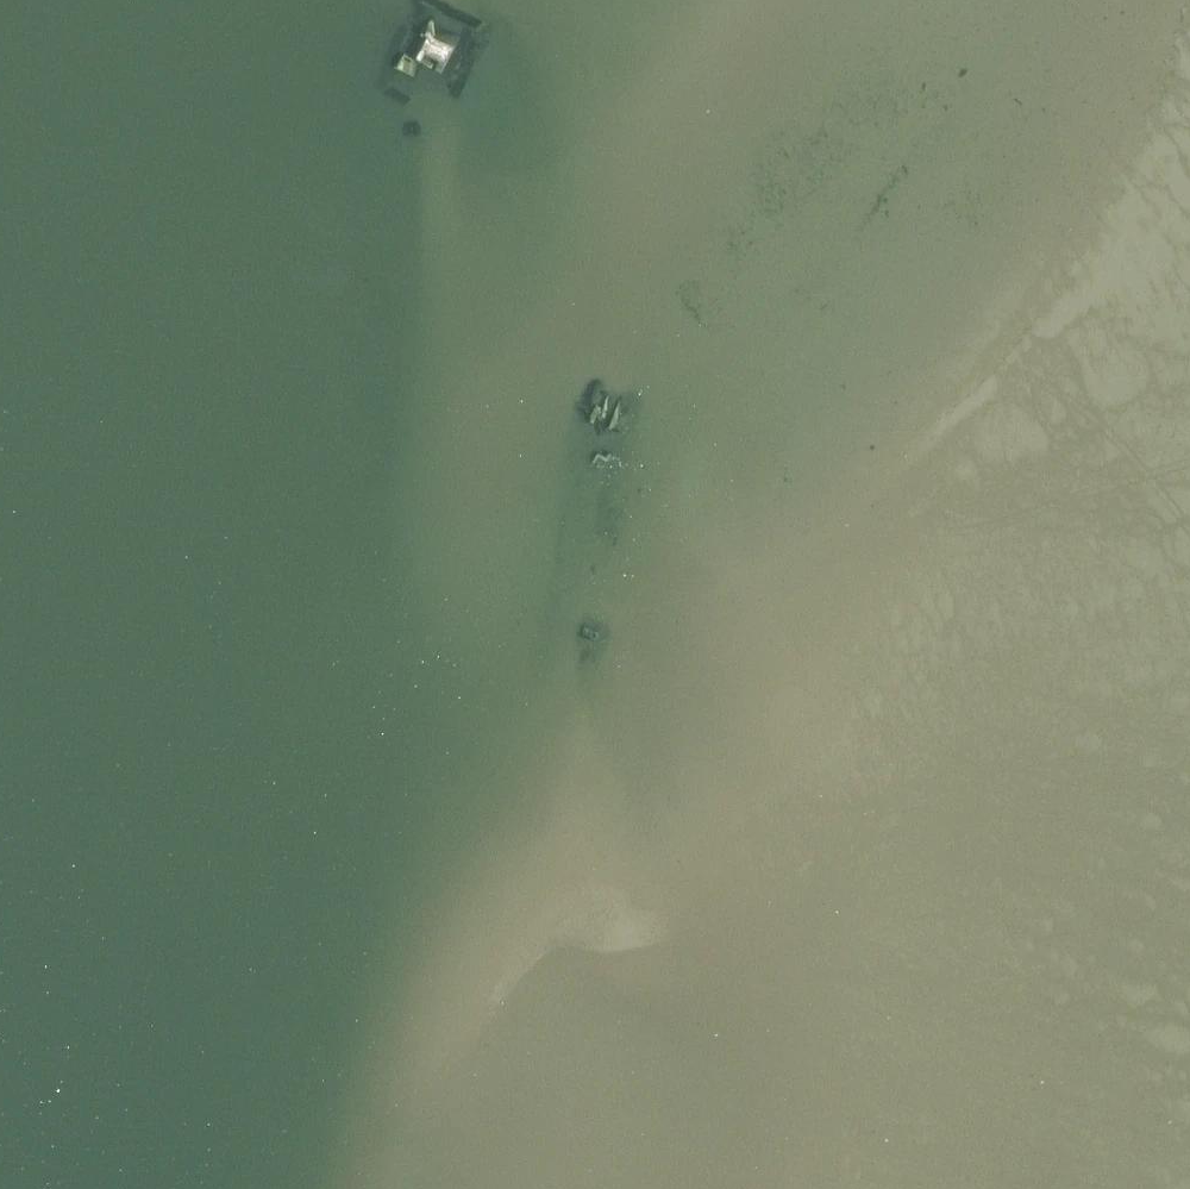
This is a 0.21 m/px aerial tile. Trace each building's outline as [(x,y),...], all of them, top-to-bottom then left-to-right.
[(462,29),(424,11),(394,74),(432,92),(462,29)]
